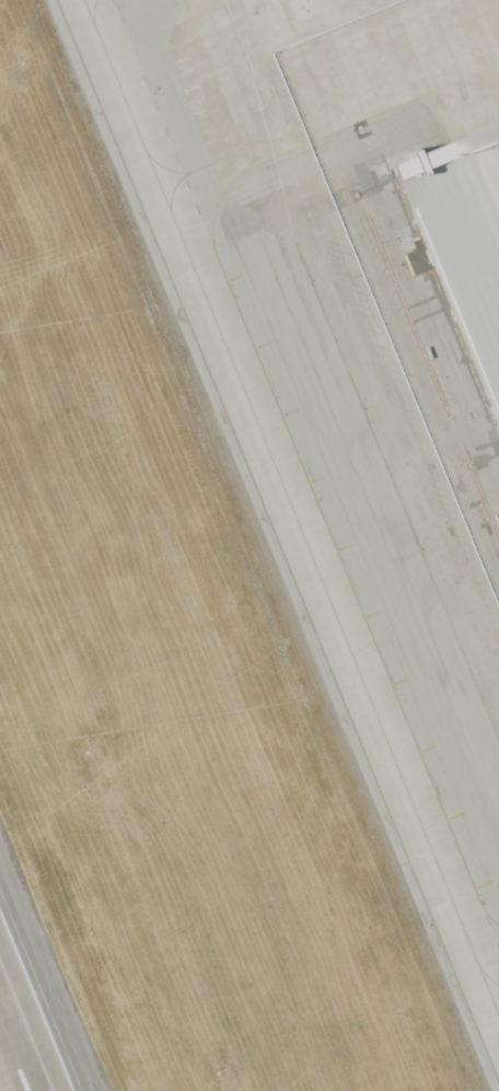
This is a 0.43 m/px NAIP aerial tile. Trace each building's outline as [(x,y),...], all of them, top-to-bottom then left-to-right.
[(383,151),(498,104),(498,436),(383,151)]
